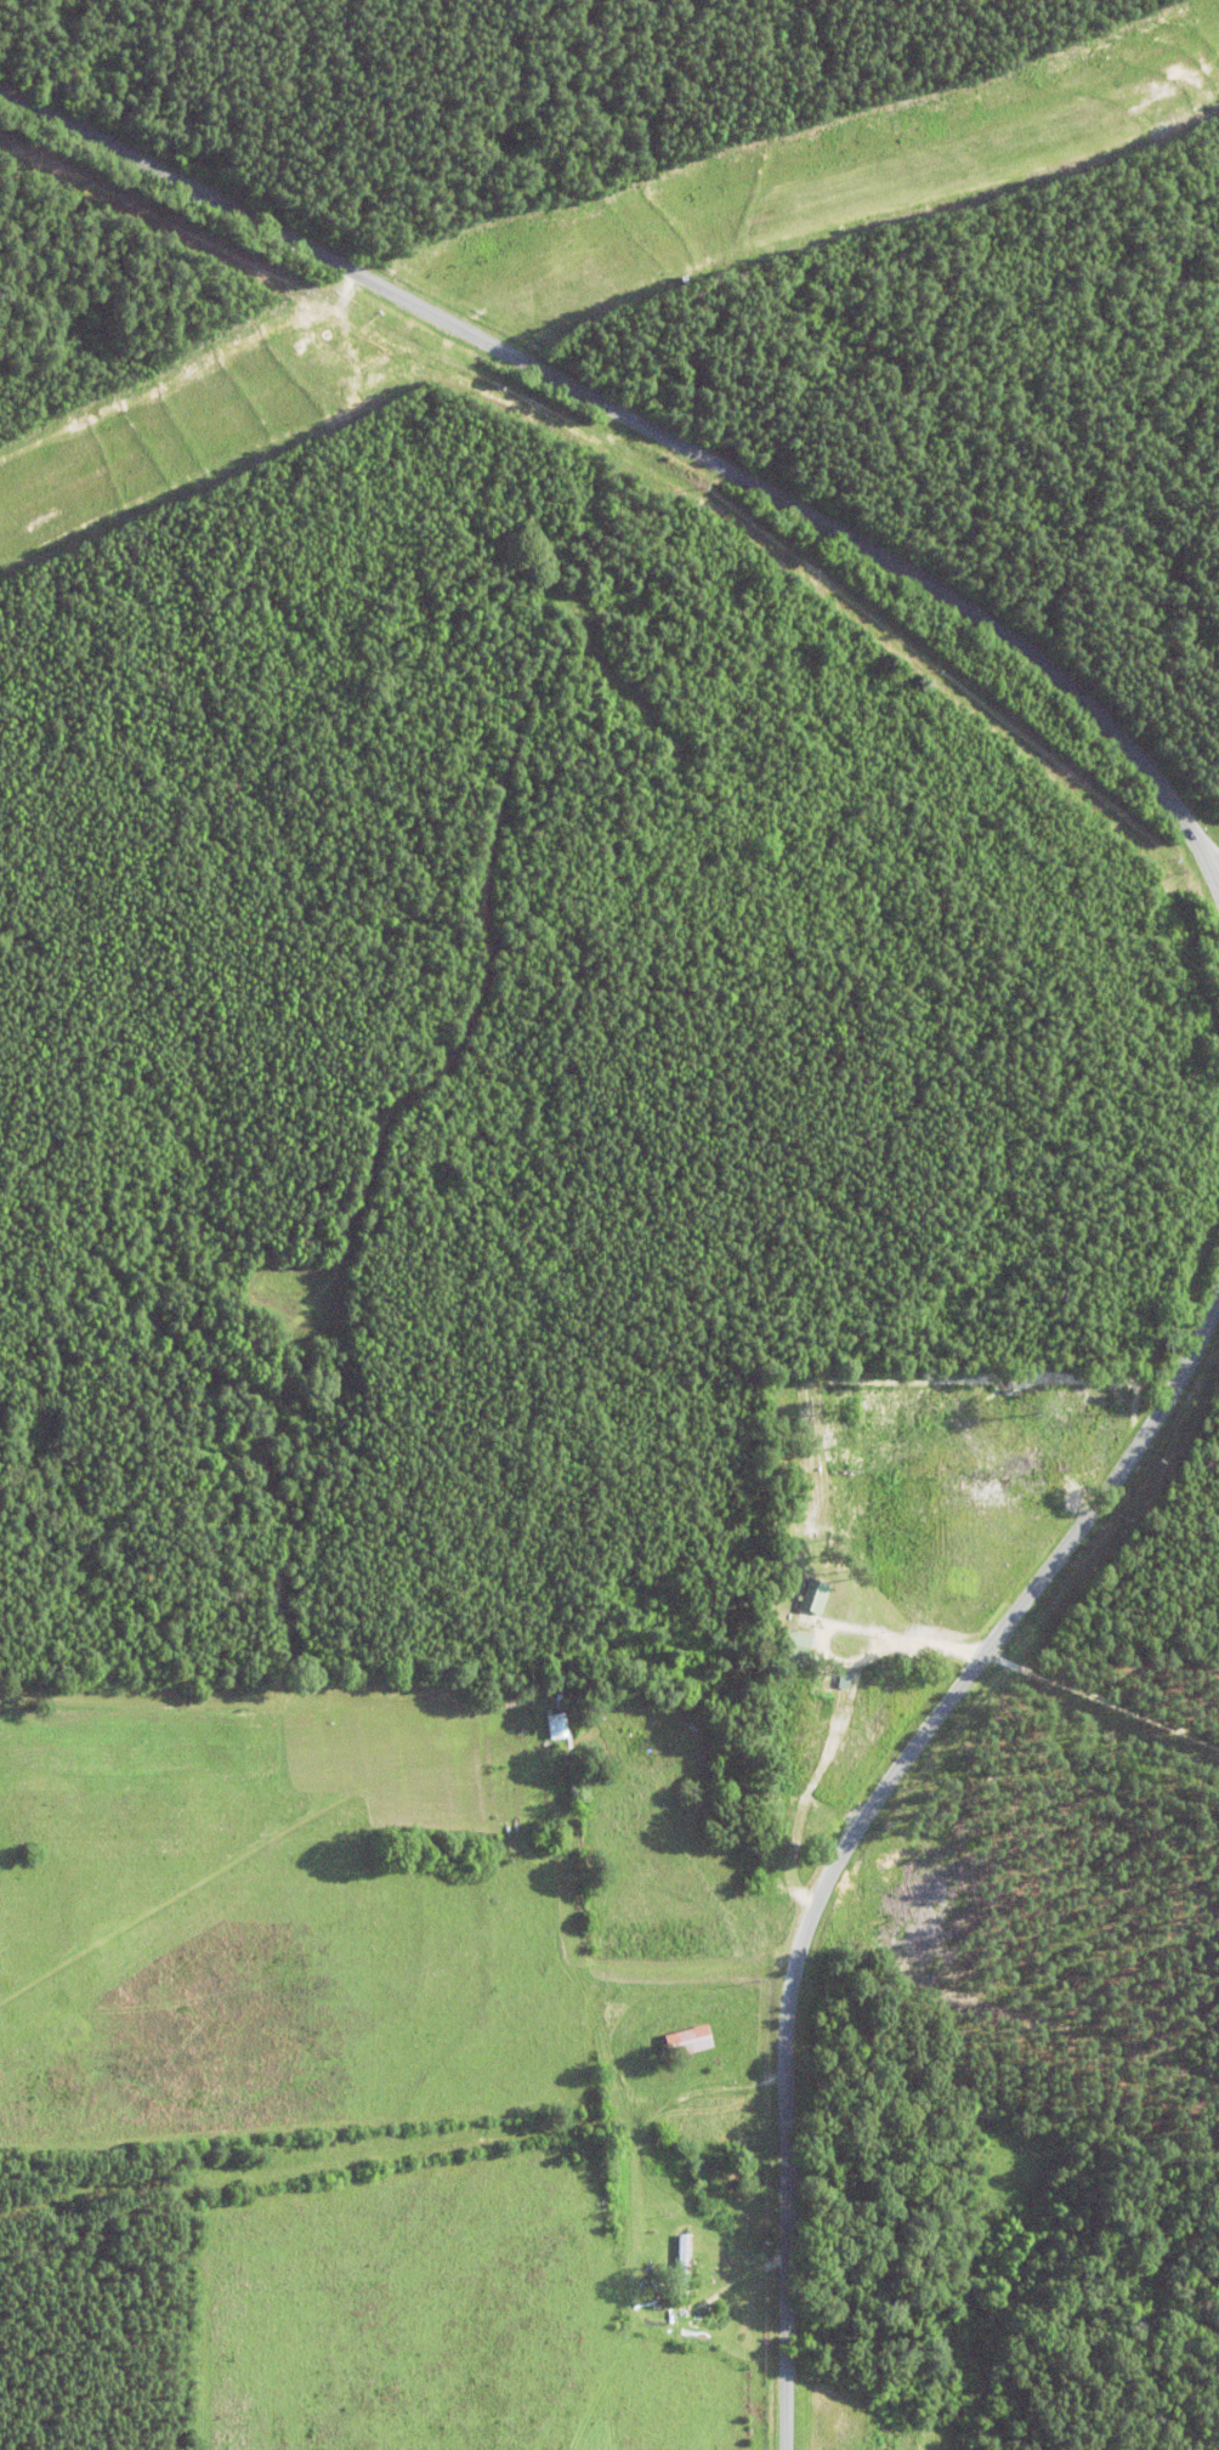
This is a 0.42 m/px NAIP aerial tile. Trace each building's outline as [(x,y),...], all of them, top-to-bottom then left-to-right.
[(806,1617),(820,1589),(797,1578),(783,1607),(806,1617)] [(554,1714),(535,1715),(537,1740),(556,1738),(554,1714)] [(699,2046),(694,2025),(652,2035),(658,2057),(699,2046)] [(676,2233),(660,2233),(660,2293),(676,2293),(676,2233)]
